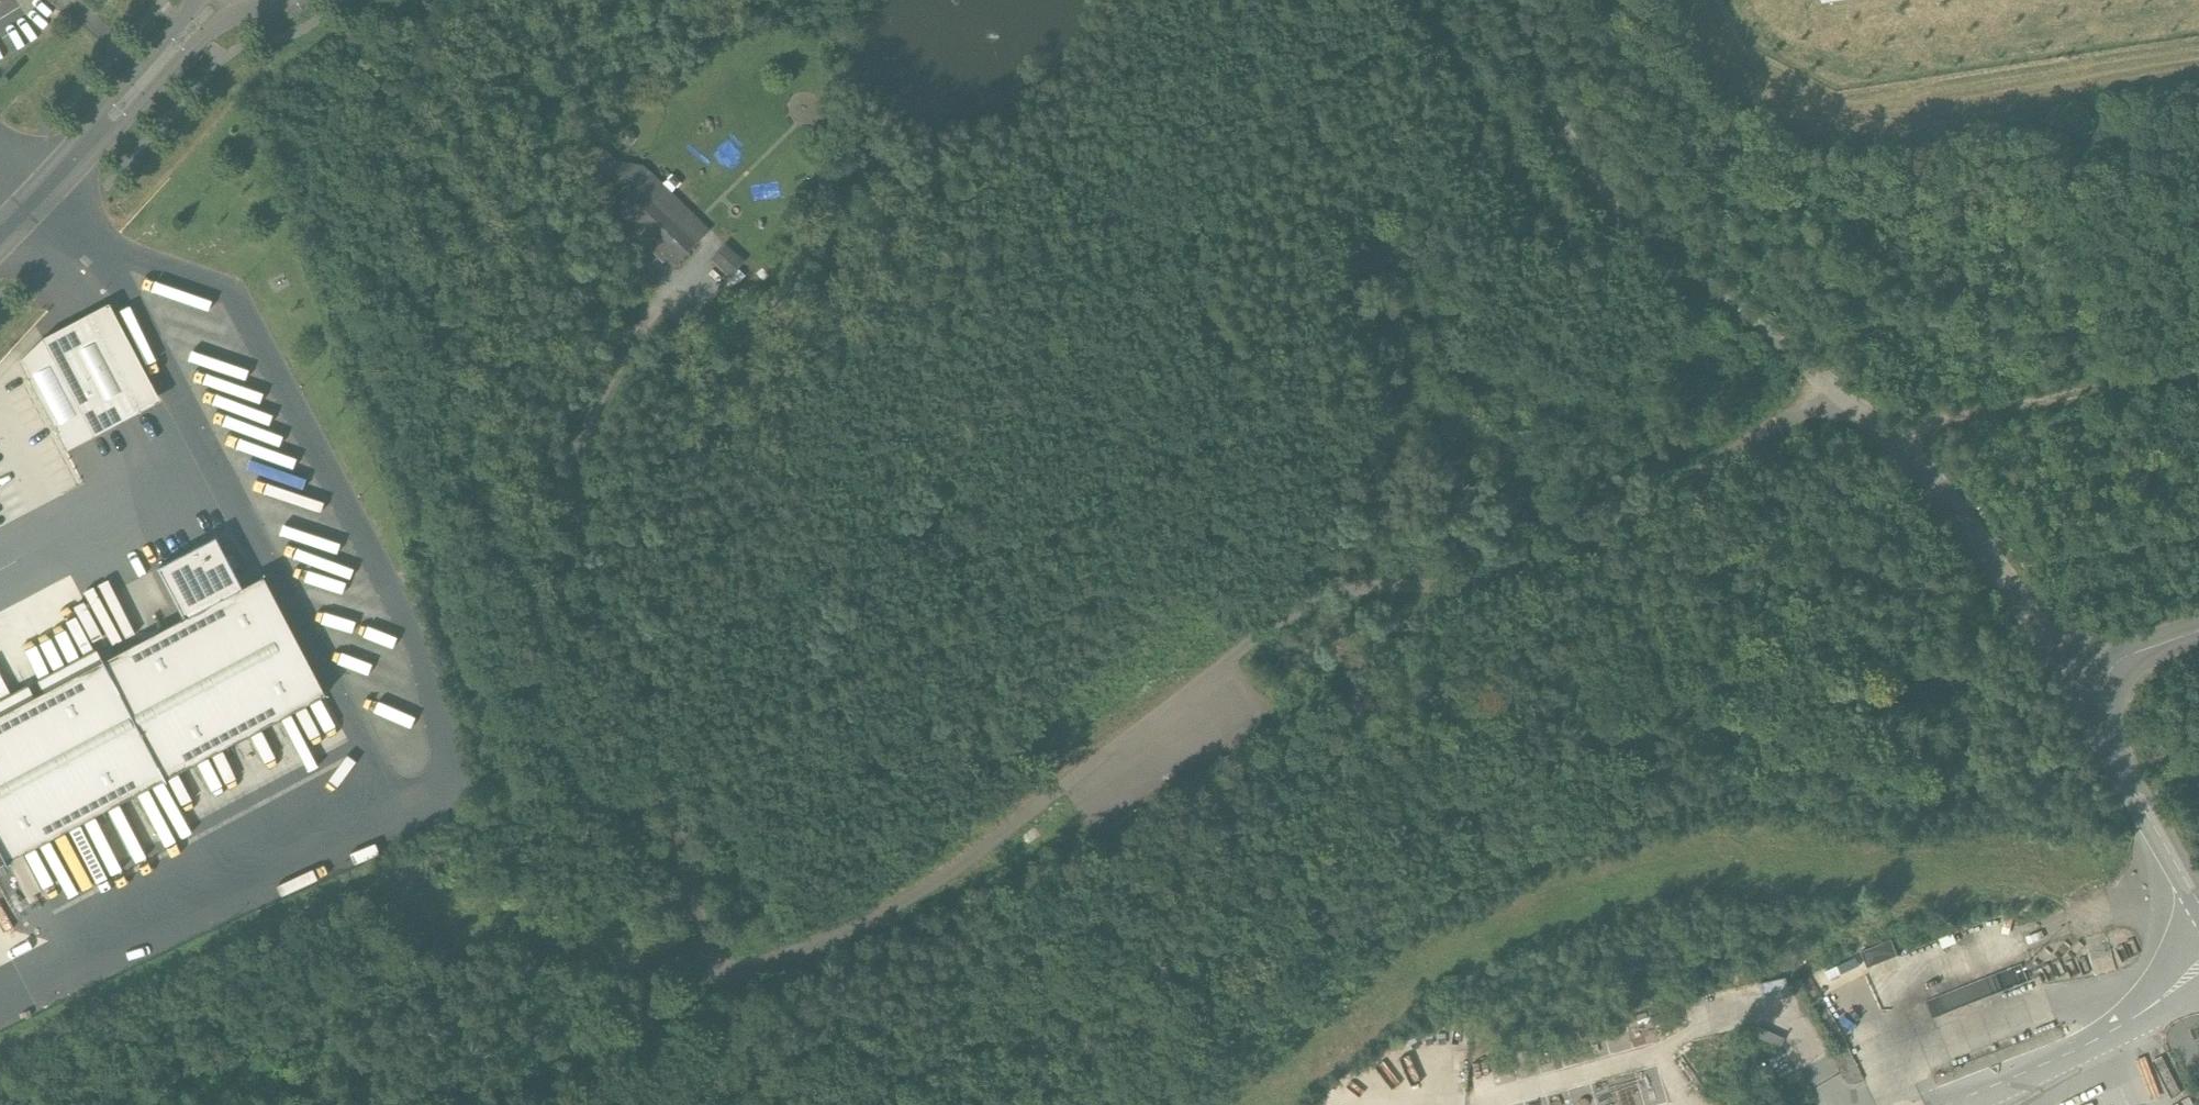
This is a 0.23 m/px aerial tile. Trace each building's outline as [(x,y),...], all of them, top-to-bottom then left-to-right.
[(710,229),(644,167),(617,162),(601,147),(586,162),(602,178),(609,171),(638,185),(615,209),(673,266),(710,229)] [(733,253),(724,246),(709,261),(730,279),(742,266),(736,261),(733,253)] [(110,305),(50,337),(23,363),(70,446),(161,398),(110,305)] [(265,579),(242,590),(216,539),(156,570),(183,622),(0,717),(0,855),(4,863),(326,697),(265,579)]
